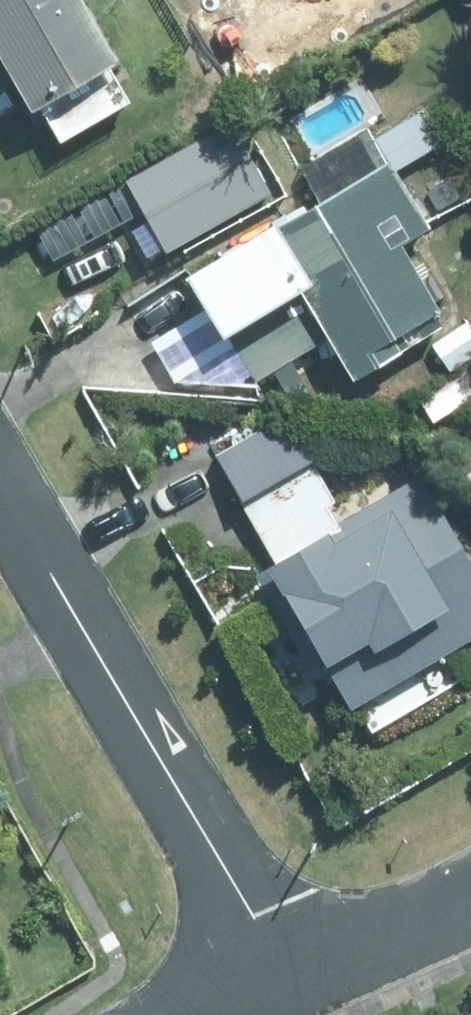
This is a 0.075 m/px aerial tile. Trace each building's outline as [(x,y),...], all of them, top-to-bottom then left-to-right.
[(68,0),(0,0),(0,83),(13,107),(101,58),(68,0)] [(367,164),(353,141),(297,174),(311,198),(261,228),(257,221),(166,275),(201,335),(214,327),(248,382),(265,372),(277,394),(329,363),(338,379),(430,326),(420,310),(424,307),(387,244),(421,224),(381,157),(367,164)] [(170,397),(142,395),(141,408),(169,410),(170,397)] [(321,502),(328,497),(278,413),(206,455),(269,564),(330,529),(327,524),(332,521),(321,502)] [(434,675),(424,657),(470,631),(470,580),(431,510),(275,596),(336,706),(353,696),(357,704),(375,708),(434,675)]
